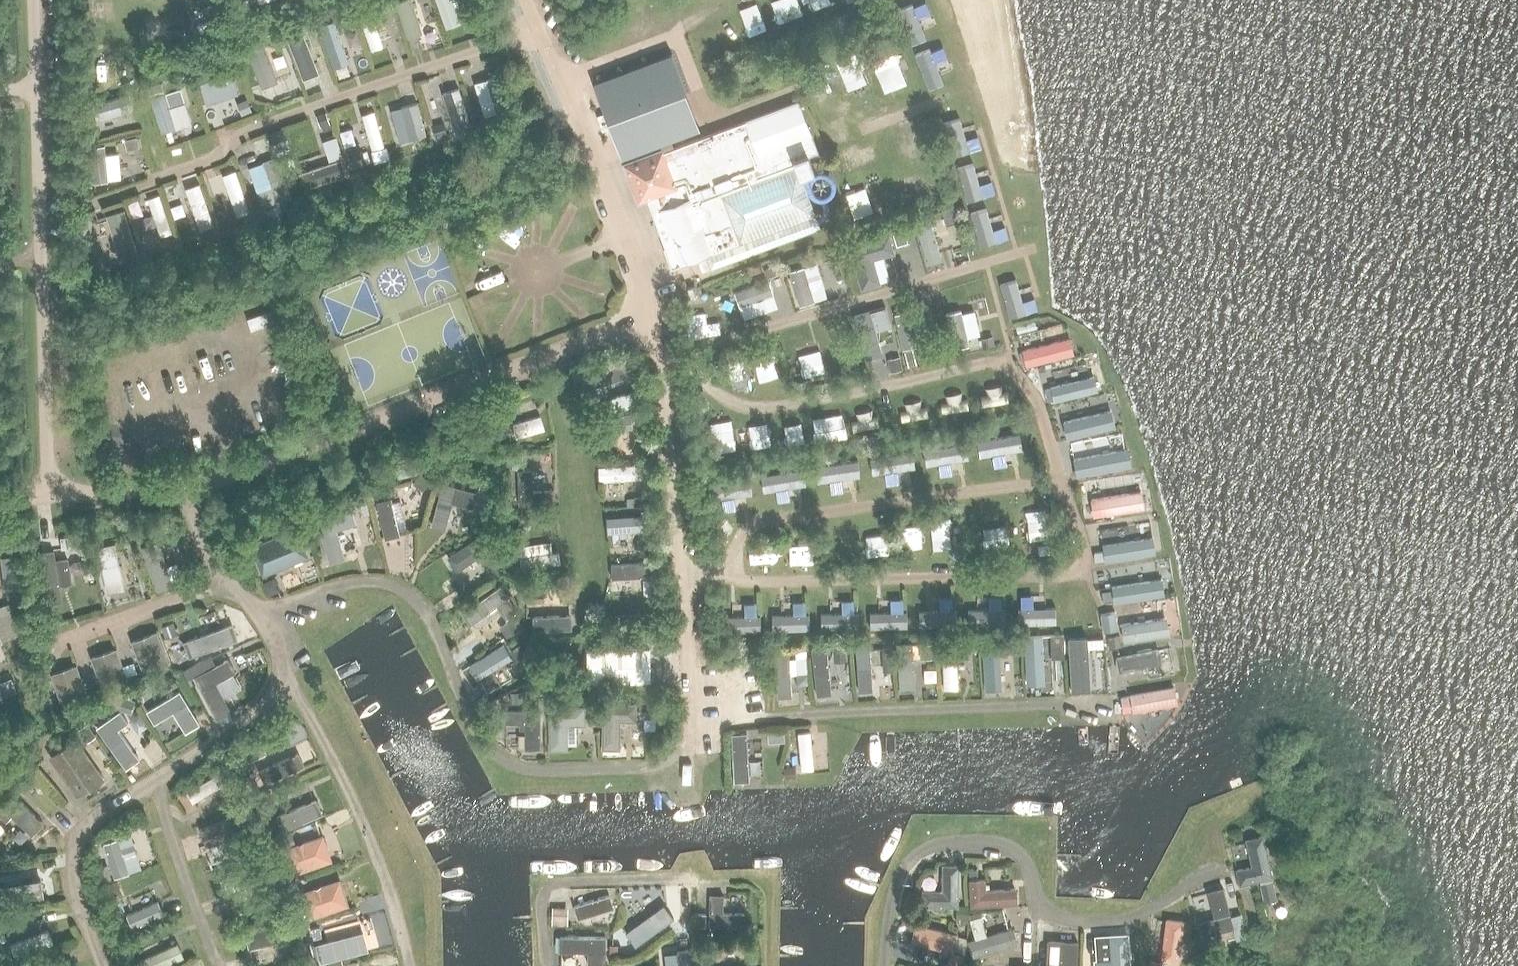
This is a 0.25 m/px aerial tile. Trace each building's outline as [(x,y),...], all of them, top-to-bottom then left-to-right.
[(377,1),(381,13),(393,9),(390,0),(378,0),(377,1)] [(426,32),(416,0),(401,0),(398,1),(410,37),(426,32)] [(446,29),(461,23),(453,0),(436,0),(446,29)] [(376,7),(362,10),(371,51),(385,48),(376,7)] [(347,9),(335,13),(338,23),(350,19),(347,9)] [(313,24),(301,28),(305,37),(317,33),(313,24)] [(358,26),(348,29),(352,46),(363,43),(358,26)] [(281,28),(268,33),(272,42),(284,37),(281,28)] [(317,70),(302,34),(290,39),(305,75),(317,70)] [(293,64),(288,52),(274,58),(265,36),(248,43),(266,87),(283,81),(278,69),(293,64)] [(672,53),(593,83),(594,83),(595,83),(623,158),(622,158),(622,159),(661,144),(663,149),(664,152),(674,148),(671,140),(700,129),(699,129),(671,54),(672,54),(672,53)] [(202,73),(211,104),(244,94),(235,63),(202,73)] [(500,118),(517,114),(507,73),(490,77),(500,118)] [(161,83),(148,87),(151,95),(164,90),(161,83)] [(171,109),(186,104),(181,89),(166,94),(171,109)] [(101,94),(102,115),(134,114),(134,93),(101,94)] [(415,138),(429,136),(423,99),(409,101),(415,138)] [(247,100),(237,104),(242,116),(252,112),(247,100)] [(674,148),(664,152),(663,149),(624,164),(639,203),(658,196),(662,209),(658,210),(672,246),(664,248),(672,268),(706,255),(711,269),(821,227),(802,175),(814,170),(808,155),(818,151),(799,101),(674,148)] [(366,113),(374,149),(387,146),(379,110),(366,113)] [(327,115),(318,119),(322,130),(331,126),(327,115)] [(956,156),(974,151),(965,116),(947,121),(956,156)] [(485,118),(476,121),(480,131),(489,128),(485,118)] [(443,122),(432,126),(436,139),(447,135),(443,122)] [(280,129),(266,134),(272,149),(286,143),(280,129)] [(407,135),(397,138),(401,152),(412,149),(407,135)] [(120,151),(145,149),(144,136),(119,139),(120,151)] [(343,143),(331,145),(335,169),(347,167),(343,143)] [(871,145),(846,152),(851,169),(876,161),(871,145)] [(358,146),(346,149),(350,163),(362,159),(358,146)] [(124,151),(109,153),(112,180),(127,179),(124,151)] [(263,208),(291,199),(277,156),(262,161),(271,186),(257,191),(263,208)] [(970,201),(987,197),(979,161),(961,165),(970,201)] [(240,169),(225,174),(239,217),(254,212),(240,169)] [(191,185),(199,229),(215,226),(207,182),(191,185)] [(163,194),(146,199),(158,238),(175,232),(163,194)] [(984,247),(1012,239),(1009,226),(997,229),(991,205),(974,210),(984,247)] [(127,208),(108,215),(128,264),(147,257),(127,208)] [(956,213),(943,217),(946,226),(959,222),(956,213)] [(935,217),(919,221),(931,265),(947,260),(935,217)] [(253,220),(239,225),(243,237),(258,232),(253,220)] [(214,228),(201,232),(204,241),(217,237),(214,228)] [(907,243),(904,231),(893,234),(896,246),(907,243)] [(175,237),(161,241),(166,254),(179,249),(175,237)] [(836,248),(825,251),(828,264),(840,261),(836,248)] [(99,261),(85,265),(89,278),(103,274),(99,261)] [(795,269),(802,304),(830,298),(823,263),(795,269)] [(766,279),(777,275),(774,266),(763,270),(766,279)] [(746,305),(777,294),(772,278),(740,289),(746,305)] [(1042,310),(1038,297),(1027,300),(1021,278),(1002,282),(1011,318),(1042,310)] [(702,295),(699,286),(692,288),(695,297),(702,295)] [(967,308),(948,313),(956,347),(974,343),(967,308)] [(866,339),(880,335),(873,310),(859,313),(866,339)] [(898,312),(904,348),(922,345),(917,310),(898,312)] [(983,347),(994,344),(992,336),(981,339),(983,347)] [(1030,363),(1080,357),(1078,338),(1028,345),(1030,363)] [(908,367),(916,365),(912,350),(904,353),(908,367)] [(890,373),(902,370),(899,357),(887,360),(890,373)] [(1101,376),(1047,384),(1049,401),(1103,393),(1101,376)] [(810,380),(795,384),(796,390),(812,386),(810,380)] [(624,394),(628,408),(639,405),(635,391),(624,394)] [(946,412),(973,409),(972,400),(945,404),(946,412)] [(1068,420),(1074,439),(1123,426),(1117,406),(1068,420)] [(906,413),(908,421),(933,415),(931,408),(906,413)] [(521,438),(551,429),(546,413),(516,423),(521,438)] [(599,431),(619,430),(619,416),(598,417),(599,431)] [(1012,434),(980,443),(985,460),(1017,451),(1012,434)] [(638,436),(631,450),(640,454),(647,441),(638,436)] [(968,446),(934,448),(935,466),(969,464),(968,446)] [(1135,448),(1079,454),(1081,473),(1137,468),(1135,448)] [(889,453),(890,473),(924,472),(923,452),(889,453)] [(845,480),(879,479),(878,458),(844,460),(845,480)] [(648,463),(603,465),(603,480),(648,478),(648,463)] [(798,471),(800,489),(834,484),(831,467),(798,471)] [(554,491),(533,492),(532,470),(518,470),(520,506),(555,505),(554,491)] [(421,474),(413,483),(423,491),(430,482),(421,474)] [(751,476),(753,494),(787,492),(786,474),(751,476)] [(481,480),(478,492),(490,494),(493,483),(481,480)] [(472,508),(476,492),(442,483),(431,526),(445,530),(452,503),(472,508)] [(1096,494),(1097,514),(1151,511),(1150,491),(1096,494)] [(347,496),(311,506),(328,562),(344,557),(336,529),(355,523),(347,496)] [(383,500),(389,537),(408,534),(402,497),(383,500)] [(645,497),(627,498),(627,506),(645,505),(645,497)] [(612,519),(614,531),(630,529),(630,528),(647,527),(645,516),(612,519)] [(514,531),(524,537),(531,525),(521,519),(514,531)] [(262,576),(309,557),(297,527),(250,546),(262,576)] [(114,535),(116,544),(131,541),(129,531),(114,535)] [(175,531),(159,538),(162,547),(178,540),(175,531)] [(486,564),(500,554),(485,532),(447,558),(457,572),(480,557),(486,564)] [(61,538),(62,550),(82,548),(81,536),(61,538)] [(1160,538),(1107,542),(1108,559),(1161,555),(1160,538)] [(524,543),(525,567),(565,566),(565,551),(556,551),(556,542),(524,543)] [(118,544),(101,549),(114,593),(131,589),(118,544)] [(56,560),(54,551),(46,551),(38,553),(46,603),(54,603),(61,600),(59,585),(66,585),(72,583),(68,559),(61,558),(56,560)] [(498,559),(487,566),(495,578),(506,571),(498,559)] [(4,579),(5,590),(26,587),(25,576),(4,579)] [(1114,582),(1116,602),(1171,598),(1170,579),(1114,582)] [(513,585),(508,589),(512,596),(518,593),(513,585)] [(507,599),(509,597),(501,586),(461,614),(470,626),(497,606),(506,620),(517,612),(507,599)] [(544,589),(526,590),(526,604),(544,603),(544,589)] [(1111,590),(1102,591),(1103,602),(1112,601),(1111,590)] [(1005,624),(1004,595),(993,596),(994,607),(970,608),(970,625),(1005,624)] [(944,597),(944,608),(919,609),(920,626),(960,624),(959,596),(944,597)] [(909,626),(907,598),(894,598),(894,610),(870,611),(871,628),(909,626)] [(648,599),(643,610),(655,616),(661,604),(648,599)] [(860,628),(858,599),(845,600),(845,611),(821,612),(822,629),(860,628)] [(811,601),(797,601),(798,612),(774,613),(774,631),(812,629),(811,601)] [(748,603),(749,615),(733,616),(734,632),(764,630),(763,602),(748,603)] [(20,634),(9,604),(0,608),(0,642),(20,634)] [(1019,623),(1056,624),(1057,607),(1020,606),(1019,623)] [(1100,614),(1103,632),(1118,630),(1115,612),(1100,614)] [(575,613),(536,615),(537,631),(575,629),(575,613)] [(1176,633),(1172,613),(1125,624),(1129,643),(1176,633)] [(510,620),(499,628),(507,638),(517,631),(510,620)] [(173,622),(160,627),(164,638),(177,634),(173,622)] [(192,655),(242,639),(237,624),(187,640),(192,655)] [(143,674),(170,663),(157,631),(131,642),(143,674)] [(1063,634),(1050,635),(1051,648),(1063,647),(1063,634)] [(1119,634),(1107,636),(1109,648),(1121,646),(1119,634)] [(1071,635),(1073,683),(1089,683),(1086,635),(1071,635)] [(964,639),(965,652),(977,651),(976,638),(964,639)] [(945,640),(946,689),(962,688),(962,673),(972,673),(972,656),(960,657),(960,640),(945,640)] [(1002,668),(1012,668),(1011,655),(1000,656),(1000,642),(985,643),(988,688),(1003,687),(1002,668)] [(519,644),(509,651),(517,662),(527,655),(519,644)] [(935,644),(919,644),(920,659),(936,658),(935,644)] [(860,691),(877,690),(876,664),(889,663),(888,646),(858,647),(860,691)] [(1123,674),(1175,665),(1172,646),(1120,655),(1123,674)] [(101,689),(128,680),(117,648),(90,657),(101,689)] [(651,683),(650,648),(586,650),(587,684),(651,683)] [(845,650),(832,651),(833,662),(846,661),(845,650)] [(795,652),(796,660),(807,659),(806,651),(795,652)] [(211,656),(183,671),(188,680),(194,677),(215,666),(216,665),(211,656)] [(216,682),(236,672),(229,658),(216,665),(215,666),(194,677),(216,719),(231,711),(216,682)] [(902,662),(904,689),(920,688),(918,661),(902,662)] [(62,706),(88,697),(77,664),(50,673),(62,706)] [(539,678),(533,667),(526,671),(531,682),(539,678)] [(171,676),(157,685),(163,694),(177,685),(171,676)] [(16,691),(11,678),(0,682),(0,698),(16,691)] [(185,733),(200,724),(180,691),(146,711),(154,725),(173,713),(185,733)] [(524,692),(510,693),(510,703),(525,702),(524,692)] [(1130,711),(1127,695),(1121,696),(1123,712),(1130,711)] [(119,696),(114,709),(130,714),(135,701),(119,696)] [(637,722),(637,703),(602,703),(601,750),(620,750),(620,721),(637,722)] [(654,703),(639,703),(639,718),(655,717),(654,703)] [(568,726),(585,726),(585,706),(548,707),(549,751),(568,751),(568,726)] [(588,706),(588,725),(598,725),(598,706),(588,706)] [(540,749),(540,710),(505,710),(505,723),(519,723),(519,729),(524,729),(524,749),(540,749)] [(128,723),(120,712),(119,711),(96,728),(126,770),(140,760),(118,730),(128,723)] [(87,742),(96,736),(82,716),(73,723),(87,742)] [(803,731),(804,769),(818,768),(816,730),(803,731)] [(754,779),(753,731),(738,731),(739,780),(754,779)] [(771,733),(772,742),(784,741),(784,732),(771,733)] [(90,790),(105,780),(76,737),(48,757),(76,797),(89,788),(90,790)] [(268,779),(305,767),(298,745),(261,757),(268,779)] [(253,749),(243,753),(247,762),(257,758),(253,749)] [(795,766),(783,768),(785,779),(796,778),(795,766)] [(188,788),(196,801),(222,787),(215,773),(188,788)] [(25,793),(0,809),(21,842),(46,826),(25,793)] [(236,794),(230,797),(234,804),(240,800),(236,794)] [(321,798),(292,809),(299,825),(327,814),(321,798)] [(250,802),(242,802),(243,810),(251,810),(250,802)] [(206,847),(245,835),(239,814),(200,827),(206,847)] [(291,831),(272,838),(277,851),(296,844),(291,831)] [(135,832),(107,841),(118,876),(146,867),(135,832)] [(244,839),(249,852),(262,847),(257,834),(244,839)] [(291,876),(332,862),(323,835),(282,849),(291,876)] [(1238,864),(1243,884),(1278,875),(1267,835),(1234,844),(1239,864),(1238,864)] [(273,861),(261,866),(264,874),(276,869),(273,861)] [(111,878),(107,865),(96,868),(100,881),(111,878)] [(959,907),(959,865),(941,865),(941,890),(922,890),(921,907),(959,907)] [(969,869),(969,880),(977,879),(977,869),(969,869)] [(307,889),(303,877),(292,881),(296,893),(307,889)] [(0,885),(0,903),(43,896),(40,879),(0,885)] [(308,920),(350,906),(340,879),(299,893),(308,920)] [(1016,888),(986,890),(986,879),(969,880),(970,907),(1017,904),(1016,888)] [(104,886),(109,897),(122,892),(117,880),(104,886)] [(1273,881),(1260,884),(1264,902),(1277,899),(1273,881)] [(723,913),(723,895),(710,895),(709,927),(744,927),(745,914),(723,913)] [(580,914),(617,909),(616,896),(578,900),(580,914)] [(132,926),(163,912),(158,900),(127,913),(132,926)] [(632,911),(647,933),(676,914),(666,900),(654,908),(650,900),(632,911)] [(552,907),(552,924),(567,925),(568,908),(552,907)] [(967,908),(957,908),(956,926),(967,926),(967,908)] [(0,918),(0,932),(16,926),(11,913),(0,918)] [(987,913),(975,917),(986,953),(1023,942),(1018,925),(993,932),(987,913)] [(705,927),(706,914),(695,914),(695,926),(705,927)] [(1240,914),(1230,916),(1233,928),(1243,925),(1240,914)] [(1184,962),(1192,920),(1173,916),(1165,959),(1184,962)] [(299,923),(290,926),(295,946),(304,944),(299,923)] [(957,950),(961,930),(920,923),(916,943),(957,950)] [(15,958),(58,942),(53,928),(10,944),(15,958)] [(364,931),(317,944),(321,962),(369,949),(364,931)] [(1129,933),(1108,935),(1109,959),(1093,960),(1094,965),(1131,965),(1129,933)] [(679,936),(683,965),(691,965),(698,965),(694,934),(679,936)] [(1049,965),(1077,965),(1078,941),(1060,941),(1050,940),(1049,964),(1049,965)] [(188,955),(182,941),(138,961),(141,965),(165,965),(188,955)] [(128,944),(118,949),(122,958),(132,953),(128,944)] [(699,946),(700,960),(713,959),(712,945),(699,946)] [(947,965),(960,965),(963,956),(951,953),(947,965)]
